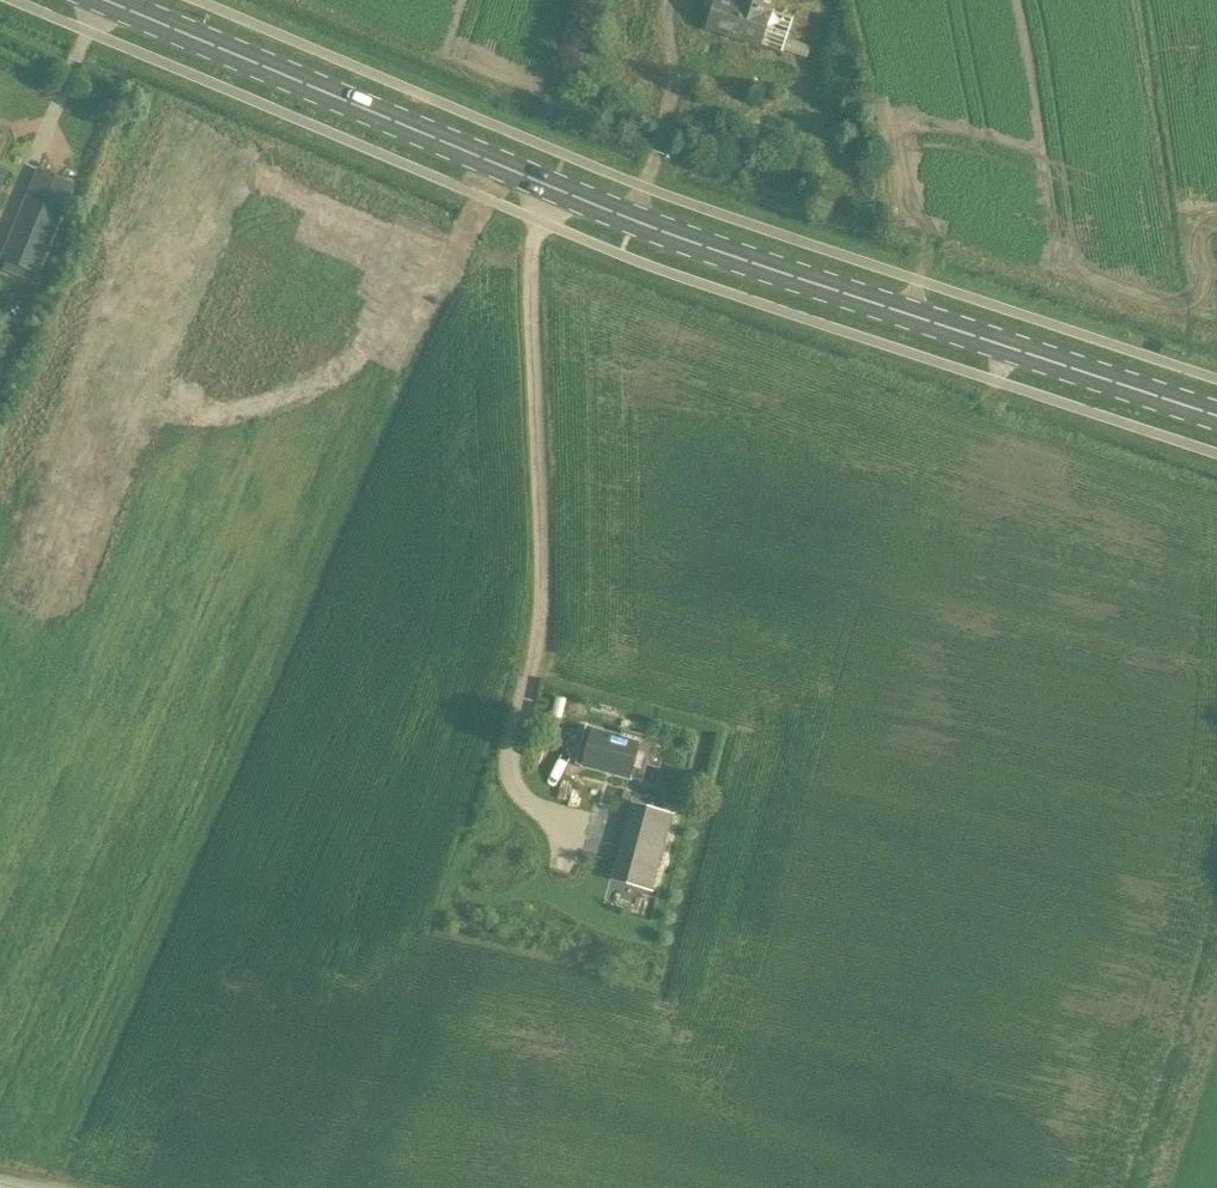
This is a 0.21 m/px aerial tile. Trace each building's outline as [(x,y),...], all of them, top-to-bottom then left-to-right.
[(704,35),(787,46),(791,15),(778,14),(780,0),(708,0),(704,35)] [(25,197),(24,197),(0,259),(38,275),(68,199),(74,185),(36,169),(31,183),(25,197)] [(8,173),(0,170),(0,193),(8,173)] [(622,731),(620,738),(593,731),(583,766),(642,782),(654,739),(622,731)] [(624,864),(654,872),(669,816),(639,808),(624,864)]
